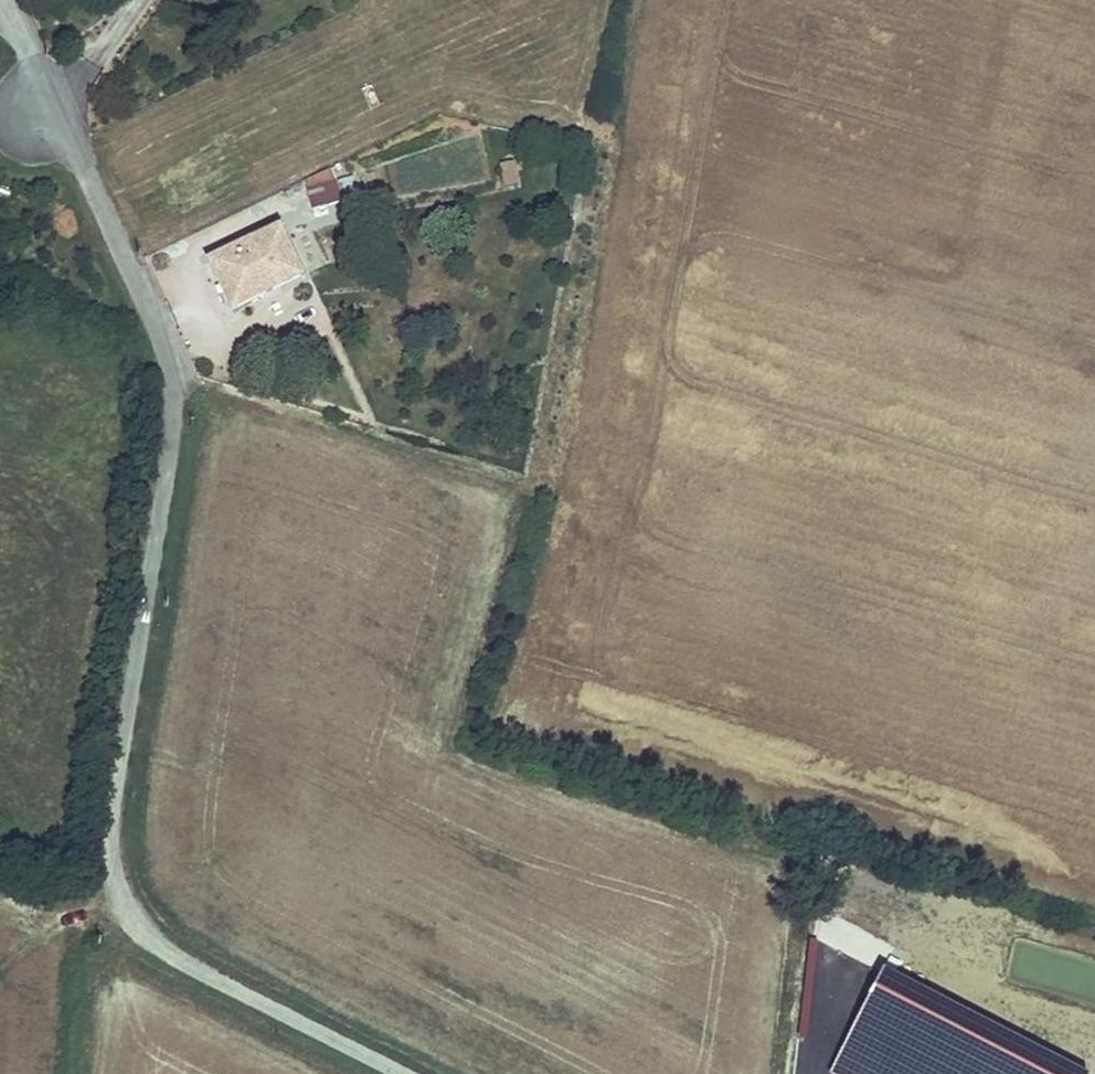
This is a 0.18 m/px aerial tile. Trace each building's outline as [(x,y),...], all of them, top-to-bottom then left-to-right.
[(499,164),(504,187),(518,185),(513,161),(499,164)] [(336,182),(330,169),(303,181),(307,190),(313,210),(314,214),(325,211),(324,207),(342,202),(340,194),(336,182)] [(353,176),(336,182),(340,194),(356,189),(353,176)] [(209,261),(232,308),(300,276),(278,229),(209,261)] [(1088,1071),(882,966),(829,1070),(837,1073),(1087,1073),(1088,1071)]
